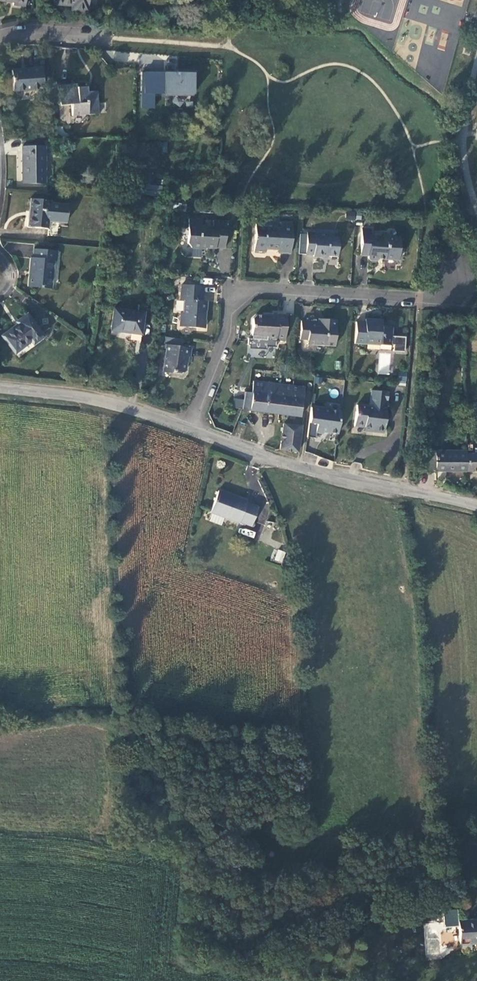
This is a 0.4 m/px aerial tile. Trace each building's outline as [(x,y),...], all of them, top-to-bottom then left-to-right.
[(54,4),(77,6),(76,11),(89,12),(90,0),(54,0),(54,4)] [(42,66),(12,69),(14,90),(44,87),(42,66)] [(155,72),(146,72),(145,93),(155,93),(155,72)] [(155,93),(165,93),(165,72),(155,72),(155,93)] [(195,73),(165,72),(165,93),(195,93),(195,73)] [(78,82),(59,83),(60,108),(72,107),(72,118),(99,117),(98,94),(88,94),(88,87),(79,87),(78,82)] [(46,185),(46,147),(23,148),(24,185),(46,185)] [(31,199),(28,227),(48,229),(49,221),(67,223),(69,205),(51,204),(51,201),(31,199)] [(279,253),(283,253),(286,222),(281,222),(281,229),(276,228),(277,220),(255,218),(253,251),(263,252),(264,248),(278,249),(280,249),(279,253)] [(225,249),(227,221),(214,221),(214,227),(202,226),(203,220),(189,219),(188,243),(191,247),(225,249)] [(293,223),(286,222),(283,253),(290,254),(293,223)] [(400,262),(402,240),(391,239),(389,235),(385,235),(383,235),(381,238),(372,237),(373,232),(364,231),(362,256),(369,257),(369,259),(372,263),(376,264),(381,261),(400,262)] [(340,258),(341,239),(316,237),(317,233),(308,233),(307,255),(315,256),(315,257),(325,258),(325,257),(330,257),(340,258)] [(29,287),(52,289),(55,261),(57,261),(58,252),(35,250),(34,258),(31,258),(29,287)] [(204,328),(205,302),(202,302),(202,287),(187,286),(187,293),(182,293),(181,302),(183,302),(181,327),(204,328)] [(143,315),(114,311),(111,332),(140,336),(143,315)] [(257,315),(253,318),(251,338),(248,338),(247,345),(249,345),(249,348),(266,350),(266,347),(275,348),(276,341),(284,341),(287,316),(278,315),(278,317),(257,315)] [(44,338),(28,316),(18,323),(19,325),(3,337),(17,355),(33,343),(34,345),(44,338)] [(335,347),(337,321),(309,319),(309,321),(302,321),(301,341),(309,342),(309,346),(335,347)] [(393,337),(394,329),(383,328),(384,324),(377,324),(377,321),(367,320),(367,323),(358,322),(356,345),(393,347),(393,346),(395,347),(395,353),(406,354),(407,338),(393,337)] [(166,345),(182,347),(183,340),(165,337),(164,345),(166,345)] [(182,347),(166,345),(162,374),(169,375),(170,373),(173,374),(173,372),(181,374),(185,371),(187,358),(189,358),(190,348),(182,347)] [(252,394),(249,411),(300,418),(304,389),(254,382),(252,394)] [(385,435),(389,394),(372,392),(370,408),(357,407),(354,427),(365,428),(372,429),(376,434),(385,435)] [(245,393),(242,410),(249,411),(252,394),(245,393)] [(235,398),(234,408),(242,409),(243,399),(235,398)] [(311,408),(308,438),(316,439),(317,431),(337,434),(341,411),(311,408)] [(283,425),(280,450),(297,452),(300,428),(283,425)] [(429,471),(467,470),(467,453),(467,450),(429,451),(429,471)] [(467,453),(467,470),(476,470),(476,453),(467,453)] [(247,501),(219,490),(210,512),(238,523),(239,520),(251,524),(257,507),(247,503),(247,501)] [(281,563),(285,552),(277,549),(273,560),(281,563)] [(444,910),(445,926),(459,926),(458,909),(444,910)] [(459,920),(460,943),(476,941),(476,919),(459,920)] [(454,930),(440,934),(444,947),(458,942),(454,930)]
